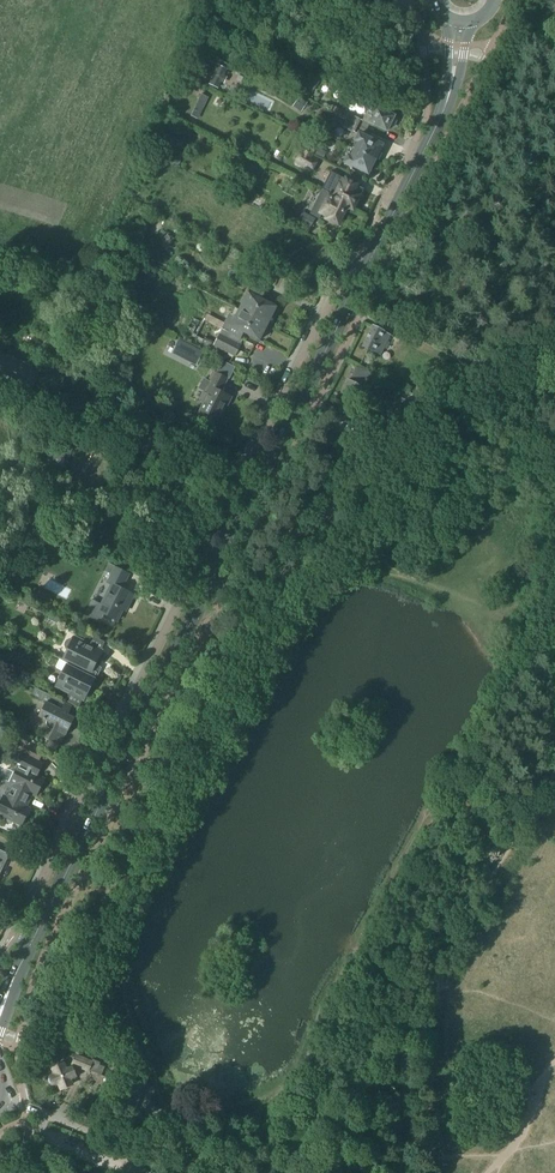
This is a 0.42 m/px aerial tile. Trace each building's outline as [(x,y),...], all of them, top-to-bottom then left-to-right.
[(209,77),(212,79),(209,85),(218,90),(221,83),(224,84),(230,73),(216,65),(209,77)] [(191,117),(198,120),(208,99),(202,96),(191,117)] [(374,127),(375,125),(387,131),(390,126),(392,127),(395,126),(397,122),(397,119),(394,117),(370,105),(362,122),(374,127)] [(331,114),(346,121),(347,120),(357,125),(360,119),(349,114),(334,106),(331,114)] [(347,120),(346,121),(343,128),(353,133),(357,125),(347,120)] [(354,142),(357,143),(354,149),(378,161),(382,152),(380,151),(382,146),(358,134),(354,142)] [(304,154),(302,153),(296,164),(311,173),(318,162),(311,158),(318,146),(311,142),(304,154)] [(351,156),(348,154),(344,162),(368,174),(371,169),(373,171),(378,161),(354,149),(351,156)] [(336,198),(351,205),(350,207),(354,208),(358,200),(359,200),(364,190),(353,185),(354,183),(347,180),(344,186),(335,181),(329,193),(337,197),(336,198)] [(322,189),(309,215),(319,220),(322,213),(329,217),(327,220),(338,225),(346,210),(348,211),(350,207),(351,205),(336,198),(337,197),(329,193),(322,189)] [(259,273),(254,283),(266,289),(271,279),(259,273)] [(248,292),(239,310),(264,323),(268,314),(272,316),(276,308),(261,300),(264,294),(252,287),(249,293),(248,292)] [(217,320),(214,327),(221,330),(218,336),(220,336),(238,345),(241,339),(244,333),(259,341),(264,333),(260,331),(264,323),(239,310),(236,309),(232,316),(229,314),(224,324),(217,320)] [(373,326),(362,347),(381,356),(391,336),(385,332),(373,326)] [(220,336),(214,347),(232,356),(238,345),(220,336)] [(193,352),(189,361),(199,365),(202,356),(193,352)] [(199,417),(206,420),(208,416),(217,420),(224,406),(227,408),(232,398),(221,393),(227,380),(214,373),(210,381),(213,383),(207,395),(205,394),(201,401),(206,403),(201,412),(202,412),(199,417)] [(348,380),(341,394),(351,399),(352,398),(359,402),(365,389),(365,388),(354,383),(348,380)] [(59,442),(52,462),(65,466),(71,446),(59,442)] [(89,615),(103,621),(105,616),(118,622),(126,605),(129,607),(134,595),(122,589),(126,581),(130,572),(110,562),(105,571),(111,575),(107,584),(110,585),(101,604),(96,601),(89,615)] [(64,660),(53,655),(96,677),(98,673),(93,670),(102,651),(75,638),(74,640),(71,639),(69,640),(67,642),(66,645),(67,648),(69,650),(64,660)] [(64,672),(57,686),(85,699),(96,677),(53,655),(60,659),(56,666),(57,669),(64,672)] [(45,739),(48,740),(60,746),(65,736),(66,736),(75,719),(68,715),(73,706),(36,688),(32,696),(46,703),(39,718),(47,722),(46,723),(47,726),(48,728),(49,729),(45,739)] [(43,753),(28,746),(31,739),(18,733),(14,741),(25,746),(14,768),(17,769),(15,773),(6,769),(1,779),(4,781),(10,784),(33,795),(36,797),(45,779),(37,775),(43,764),(39,761),(43,753)] [(1,816),(21,827),(30,809),(27,807),(33,795),(10,784),(4,781),(0,789),(0,796),(3,797),(0,802),(0,819),(1,816)] [(76,1056),(73,1065),(89,1071),(102,1076),(105,1067),(100,1065),(101,1063),(89,1058),(88,1061),(76,1056)] [(67,1068),(66,1064),(54,1069),(62,1088),(71,1084),(69,1079),(75,1077),(71,1067),(67,1068)] [(118,1105),(134,1112),(145,1085),(129,1078),(118,1105)]
